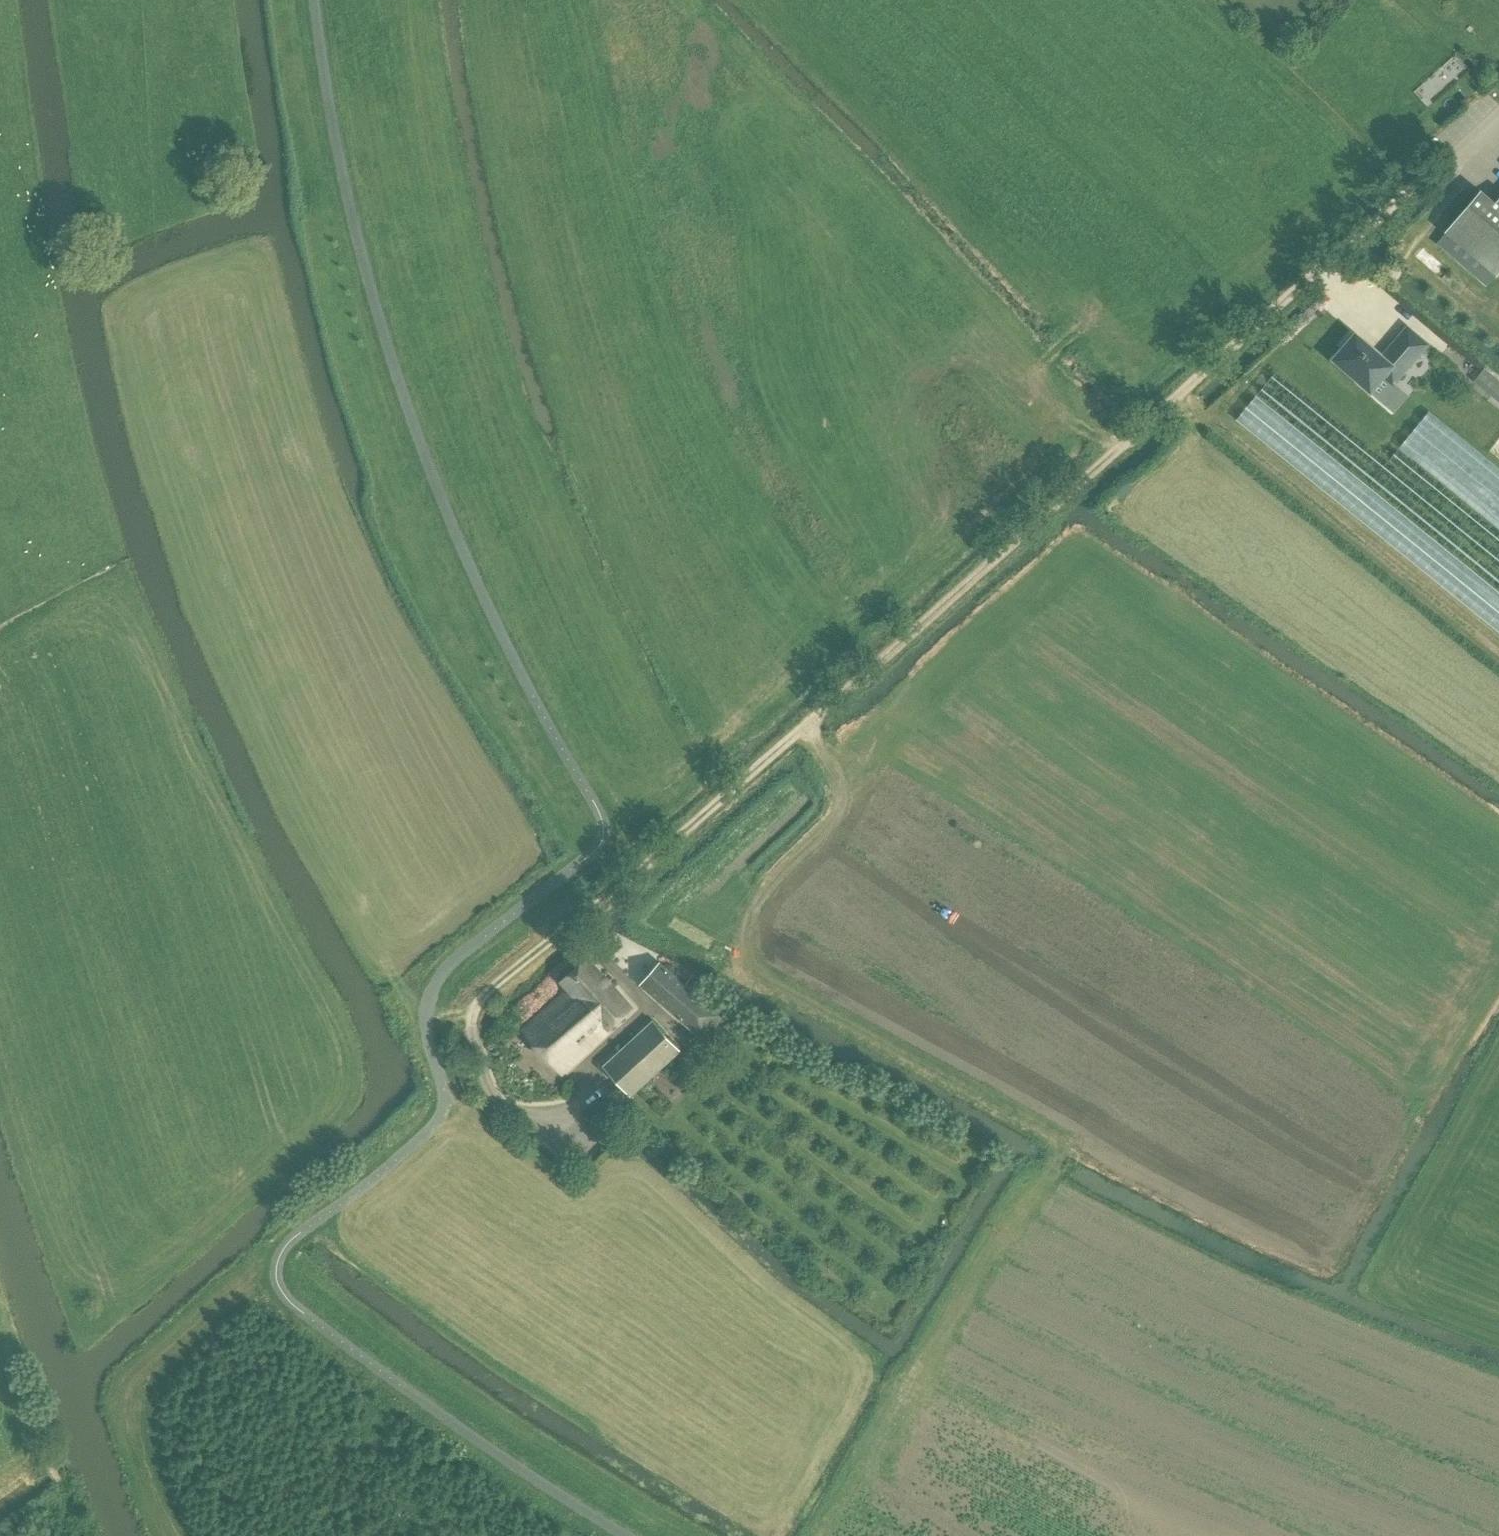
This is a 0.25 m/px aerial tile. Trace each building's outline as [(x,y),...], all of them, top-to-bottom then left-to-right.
[(1444,232),(1496,276),(1498,272),(1498,197),(1490,208),(1489,209),(1477,198),(1478,197),(1475,195),(1444,232)] [(1485,287),(1496,276),(1444,232),(1435,242),(1485,287)] [(1344,348),(1334,360),(1369,391),(1390,367),(1400,376),(1427,345),(1407,327),(1381,358),(1355,335),(1352,338),(1350,336),(1341,345),(1344,348)] [(1482,384),(1498,398),(1498,382),(1490,374),(1483,369),(1475,379),(1482,384)] [(550,1063),(557,1071),(560,1074),(633,1008),(622,997),(623,996),(610,982),(604,975),(604,976),(602,973),(601,973),(587,957),(559,982),(568,991),(521,1031),(532,1043),(531,1043),(536,1048),(537,1048),(545,1057),(544,1057),(549,1063),(550,1063)] [(695,973),(684,985),(659,964),(641,985),(665,1006),(665,1007),(667,1008),(680,1019),(681,1021),(682,1021),(689,1027),(695,1031),(707,1043),(711,1039),(707,1036),(722,1019),(713,1011),(694,994),(705,982),(695,973)] [(602,1065),(630,1096),(679,1052),(651,1021),(602,1065)]
